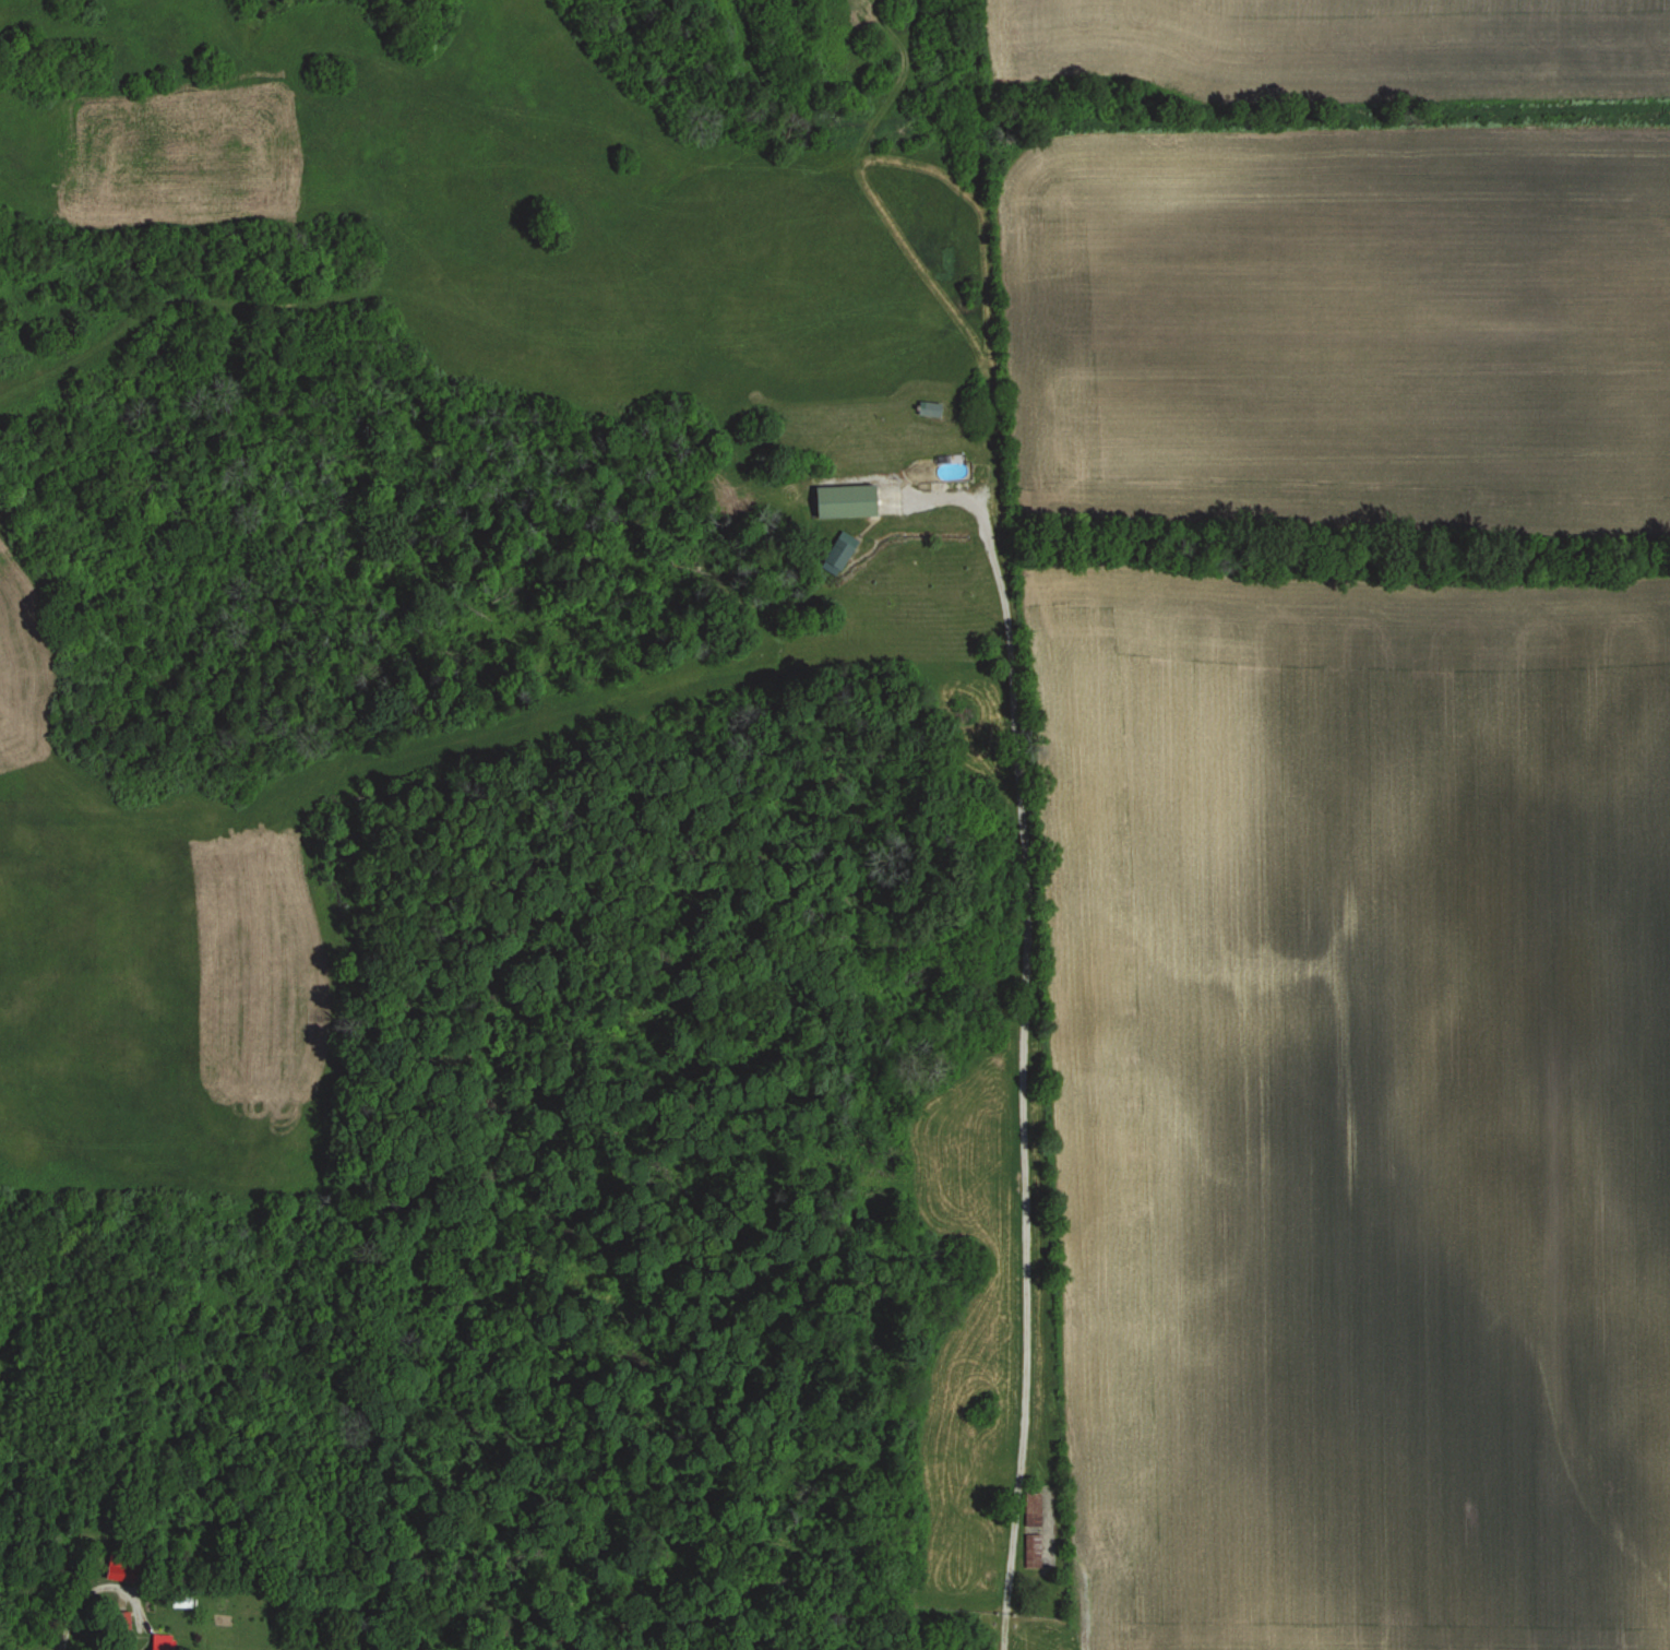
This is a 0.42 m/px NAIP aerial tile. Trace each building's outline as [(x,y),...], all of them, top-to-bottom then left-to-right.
[(919,416),(942,417),(942,403),(919,403),(919,416)] [(817,487),(817,518),(877,518),(877,487),(817,487)] [(821,567),(838,576),(855,547),(838,537),(821,567)] [(1029,1568),(1044,1568),(1044,1553),(1044,1546),(1036,1546),(1036,1541),(1045,1541),(1045,1536),(1029,1536),(1029,1568)] [(183,1636),(158,1636),(158,1649),(183,1649),(183,1636)]
